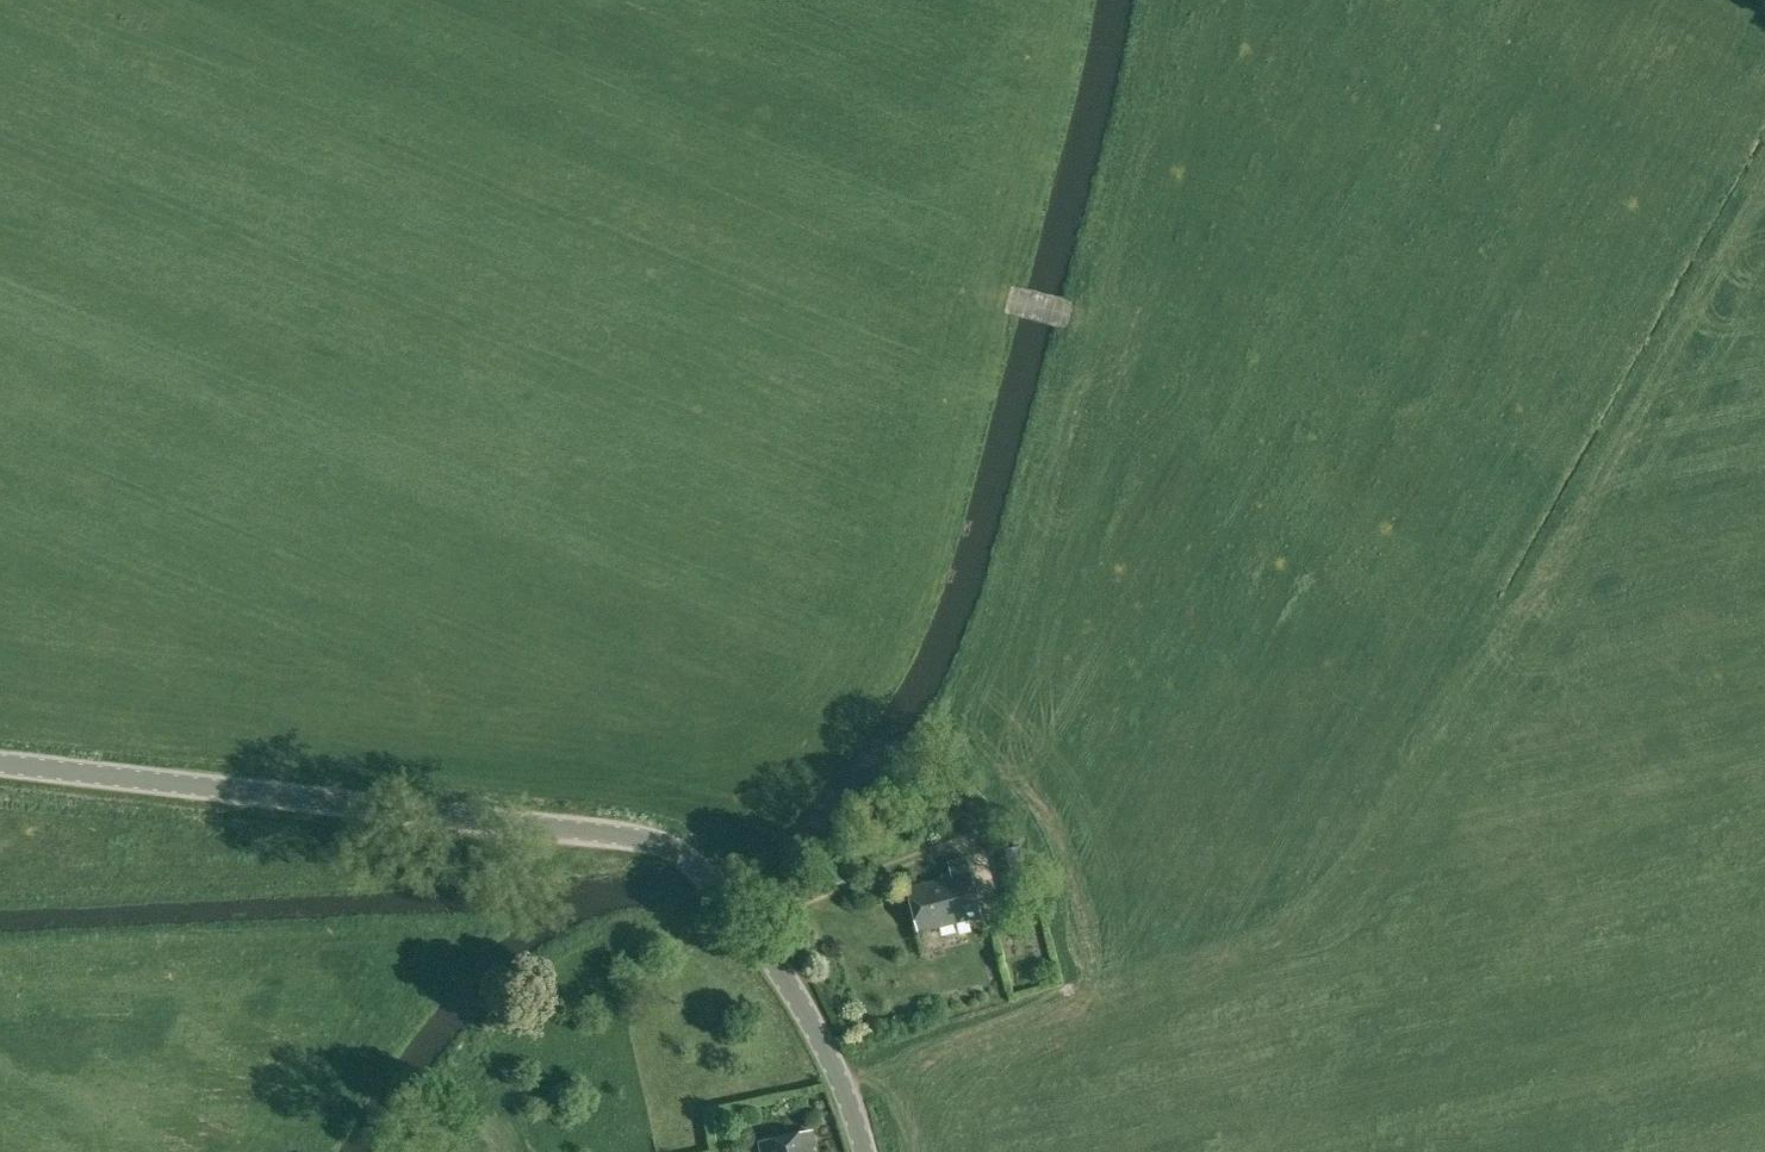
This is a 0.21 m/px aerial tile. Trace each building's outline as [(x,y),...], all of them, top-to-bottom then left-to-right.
[(1023,845),(997,852),(1009,900),(1036,894),(1023,845)] [(949,868),(968,862),(963,847),(944,853),(949,868)] [(910,888),(921,932),(983,917),(972,873),(954,877),(953,872),(944,875),(945,879),(910,888)] [(763,1151),(819,1151),(814,1131),(761,1143),(763,1151)]
